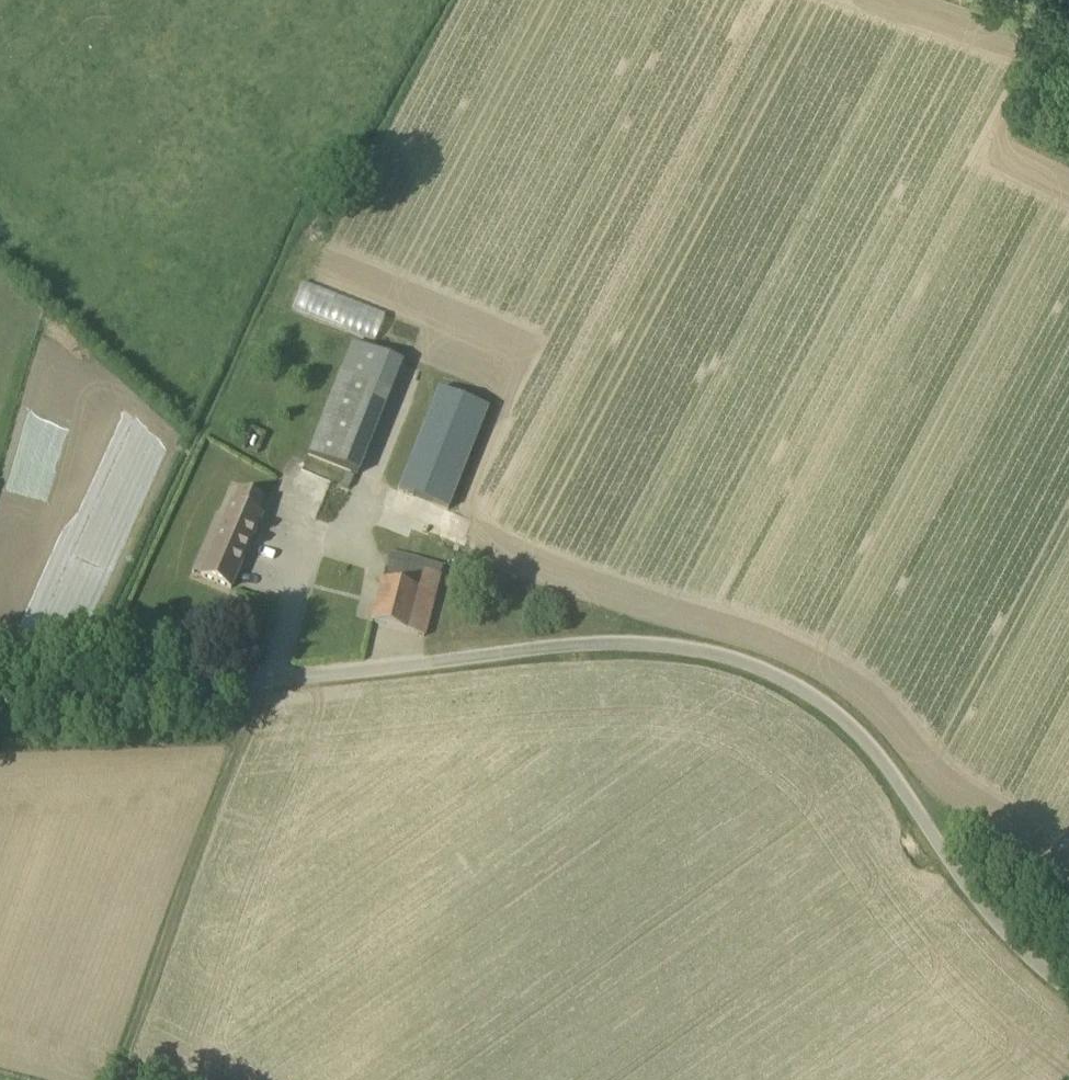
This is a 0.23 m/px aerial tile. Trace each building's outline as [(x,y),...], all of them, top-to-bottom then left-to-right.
[(371,337),(382,310),(299,278),(289,306),(371,337)] [(352,342),(340,371),(390,394),(403,365),(352,342)] [(449,508),(480,403),(427,387),(396,492),(449,508)] [(234,503),(232,502),(201,575),(231,588),(262,516),(257,513),(263,500),(240,490),(234,503)] [(424,636),(430,615),(443,563),(389,549),(370,623),(424,636)]
